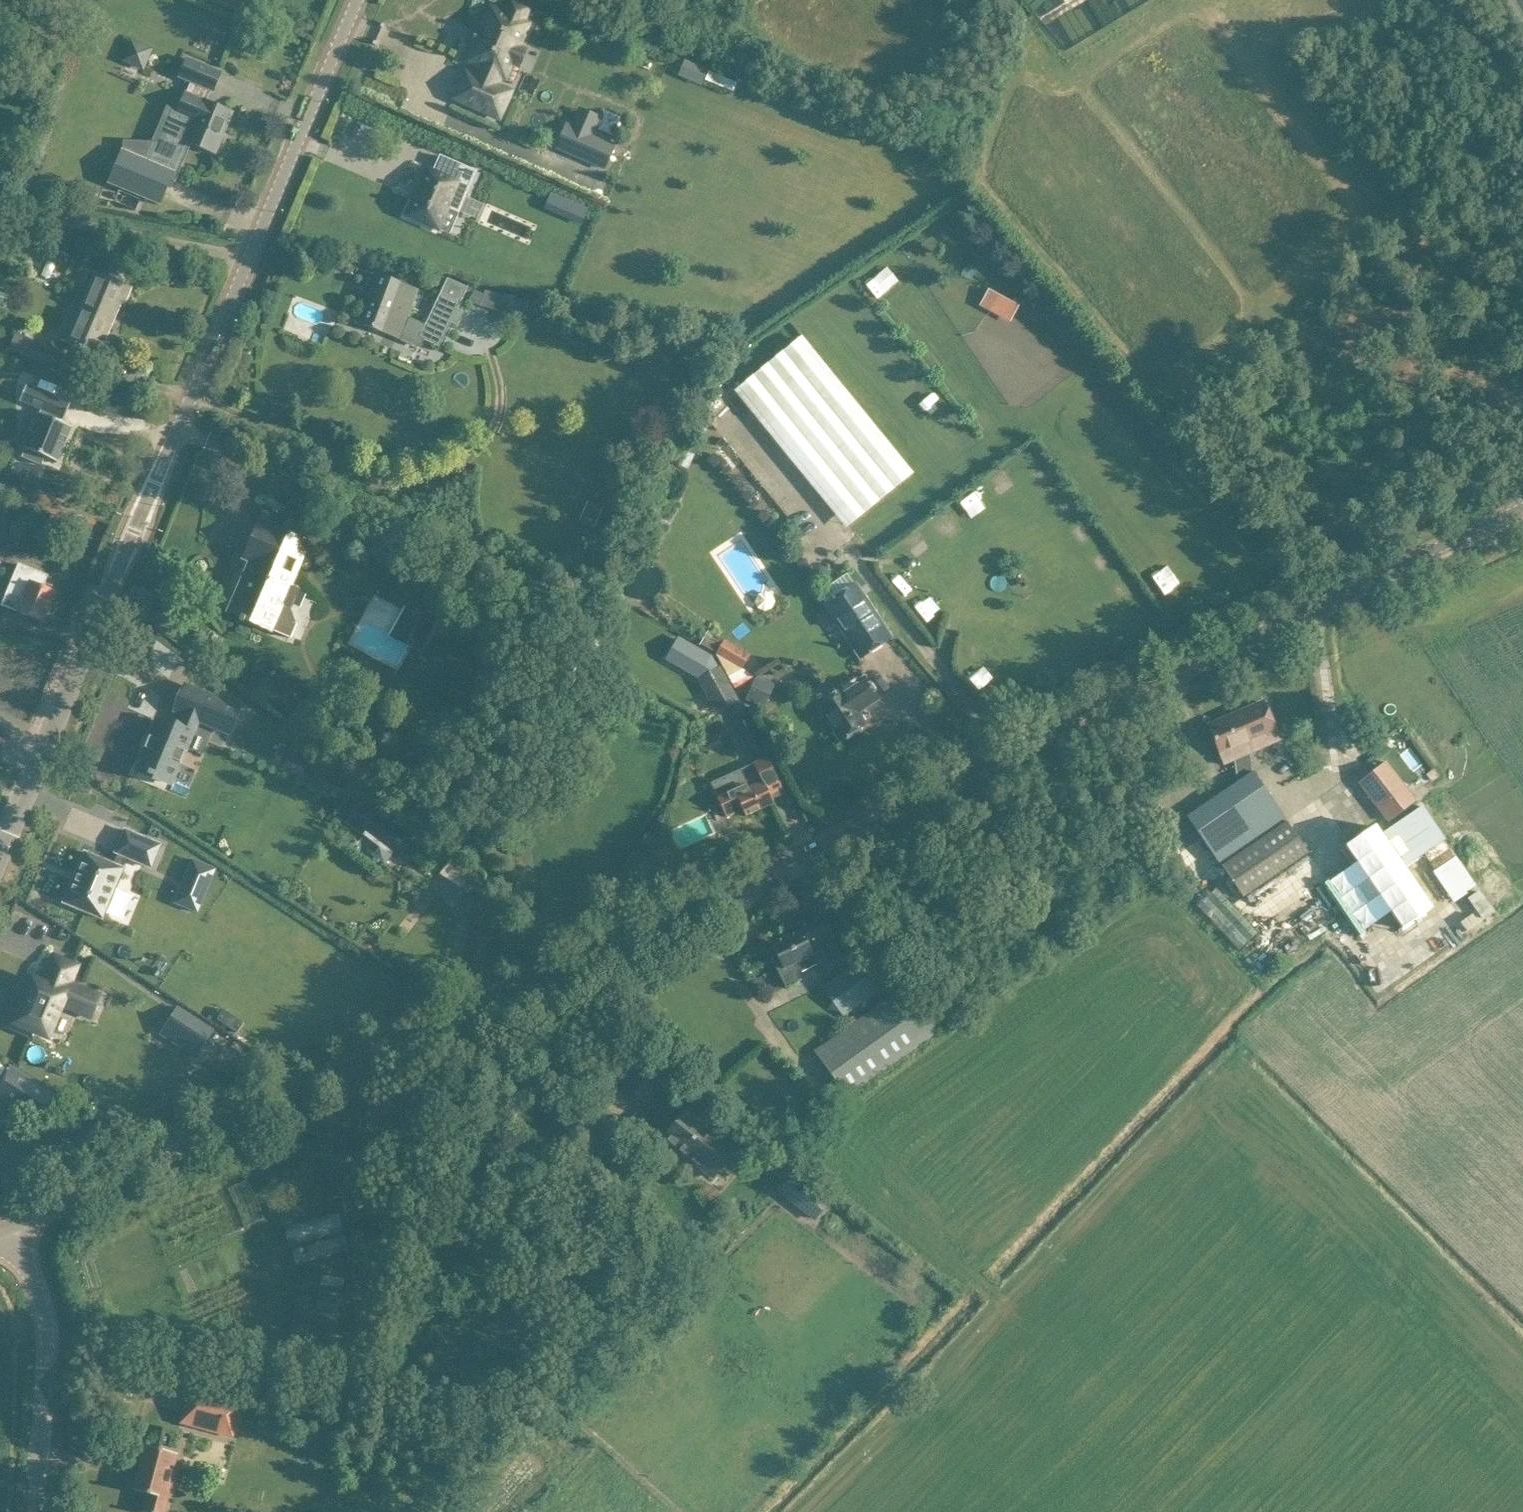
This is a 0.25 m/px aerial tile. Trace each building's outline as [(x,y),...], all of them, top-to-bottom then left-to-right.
[(526,24),(494,10),(484,34),(480,32),(474,45),(478,47),(471,62),(482,67),(477,78),(466,73),(455,99),(499,118),(510,93),(496,86),(500,75),(505,77),(511,62),(519,65),(525,51),(515,47),(526,24)] [(174,111),(152,162),(177,172),(189,143),(215,153),(232,113),(205,102),(208,89),(214,92),(221,73),(187,58),(178,77),(191,84),(178,113),(174,111)] [(685,61),(678,76),(689,81),(696,65),(685,61)] [(698,62),(693,73),(748,94),(752,82),(698,62)] [(613,147),(567,127),(559,147),(604,167),(613,147)] [(37,150),(30,166),(39,170),(46,154),(42,152),(37,150)] [(110,183),(160,204),(173,173),(123,152),(110,183)] [(427,168),(406,216),(439,230),(449,209),(458,213),(476,172),(440,156),(434,171),(427,168)] [(573,204),(568,218),(582,224),(587,210),(573,204)] [(105,331),(108,332),(120,305),(123,306),(131,288),(97,274),(67,343),(94,355),(105,331)] [(360,323),(379,330),(399,338),(404,326),(422,333),(421,338),(424,339),(439,346),(451,322),(457,326),(464,312),(458,309),(468,288),(448,278),(425,326),(406,318),(417,291),(378,276),(360,323)] [(988,290),(980,306),(991,311),(998,297),(999,296),(988,290)] [(17,366),(22,354),(54,368),(60,354),(16,335),(5,361),(17,366)] [(802,337),(734,391),(846,529),(913,475),(802,337)] [(26,450),(23,457),(41,465),(45,458),(57,463),(72,428),(58,422),(60,418),(64,419),(71,405),(41,392),(35,407),(42,410),(40,414),(39,414),(24,449),(26,450)] [(249,621),(290,638),(296,623),(289,608),(296,592),(289,589),(308,544),(259,523),(245,557),(254,561),(231,613),(249,621)] [(1,605),(25,615),(43,623),(56,593),(44,588),(49,576),(19,563),(1,605)] [(826,606),(862,660),(895,640),(858,584),(826,606)] [(438,626),(404,607),(388,636),(422,655),(438,626)] [(717,655),(735,689),(755,675),(741,667),(750,654),(708,631),(700,644),(717,655)] [(781,653),(760,667),(768,679),(789,665),(781,653)] [(717,713),(740,701),(722,667),(713,672),(700,678),(717,713)] [(756,676),(745,702),(758,707),(768,681),(756,676)] [(817,707),(840,742),(866,724),(859,713),(879,700),(868,684),(864,677),(863,678),(863,679),(844,691),(843,689),(817,707)] [(147,748),(139,769),(171,782),(197,718),(229,731),(238,708),(186,687),(176,711),(186,714),(179,729),(158,721),(152,737),(150,737),(146,748),(147,748)] [(1209,727),(1225,765),(1282,740),(1265,702),(1209,727)] [(749,718),(734,725),(748,756),(763,749),(749,718)] [(1366,763),(1365,720),(1349,720),(1350,732),(1337,733),(1338,764),(1366,763)] [(298,745),(294,754),(305,758),(308,750),(298,745)] [(754,764),(710,784),(718,800),(726,818),(742,810),(746,817),(774,804),(770,796),(781,791),(766,758),(754,764)] [(1187,817),(1243,899),(1308,854),(1252,773),(1187,817)] [(1396,774),(1368,796),(1390,823),(1417,801),(1396,774)] [(412,838),(364,802),(349,822),(397,858),(412,838)] [(1382,834),(1405,868),(1445,840),(1423,806),(1382,834)] [(118,854),(114,865),(122,869),(126,858),(150,868),(159,846),(125,831),(116,853),(118,854)] [(84,853),(64,903),(101,918),(122,869),(114,865),(84,853)] [(1446,872),(1472,912),(1496,896),(1470,856),(1446,872)] [(452,858),(440,874),(469,896),(481,880),(452,858)] [(192,859),(181,886),(205,896),(216,870),(192,859)] [(1187,876),(1177,885),(1186,895),(1196,885),(1187,876)] [(1290,909),(1290,923),(1308,922),(1308,909),(1290,909)] [(777,956),(771,958),(778,972),(786,988),(800,981),(797,975),(818,965),(813,956),(822,952),(829,967),(844,959),(822,914),(797,926),(799,931),(772,945),(777,956)] [(879,948),(827,984),(848,1013),(899,977),(879,948)] [(16,1011),(10,1026),(26,1032),(28,1027),(47,1035),(60,1004),(80,1013),(89,992),(68,983),(75,967),(55,958),(43,986),(34,982),(21,1013),(16,1011)] [(814,1051),(840,1087),(829,1094),(836,1105),(937,1033),(904,986),(814,1051)] [(189,1014),(171,1043),(196,1059),(215,1030),(189,1014)] [(55,1096),(11,1068),(0,1085),(0,1097),(39,1122),(55,1096)] [(702,1169),(709,1160),(720,1169),(732,1153),(736,1150),(687,1111),(664,1139),(677,1149),(674,1152),(687,1162),(690,1159),(702,1169)] [(563,1123),(556,1131),(565,1137),(569,1132),(569,1128),(563,1123)] [(830,1200),(792,1171),(777,1191),(815,1220),(830,1200)] [(352,1207),(294,1217),(298,1240),(301,1240),(304,1256),(358,1246),(352,1207)] [(533,1224),(531,1234),(544,1236),(545,1226),(533,1224)] [(330,1283),(357,1284),(357,1269),(330,1268),(330,1283)] [(325,1306),(348,1308),(349,1295),(326,1293),(325,1306)] [(186,1406),(183,1421),(217,1430),(232,1434),(236,1420),(233,1419),(237,1405),(224,1402),(196,1395),(192,1408),(186,1406)] [(146,1511),(167,1511),(177,1470),(174,1469),(178,1455),(144,1444),(133,1489),(148,1493),(144,1511),(146,1511)]
